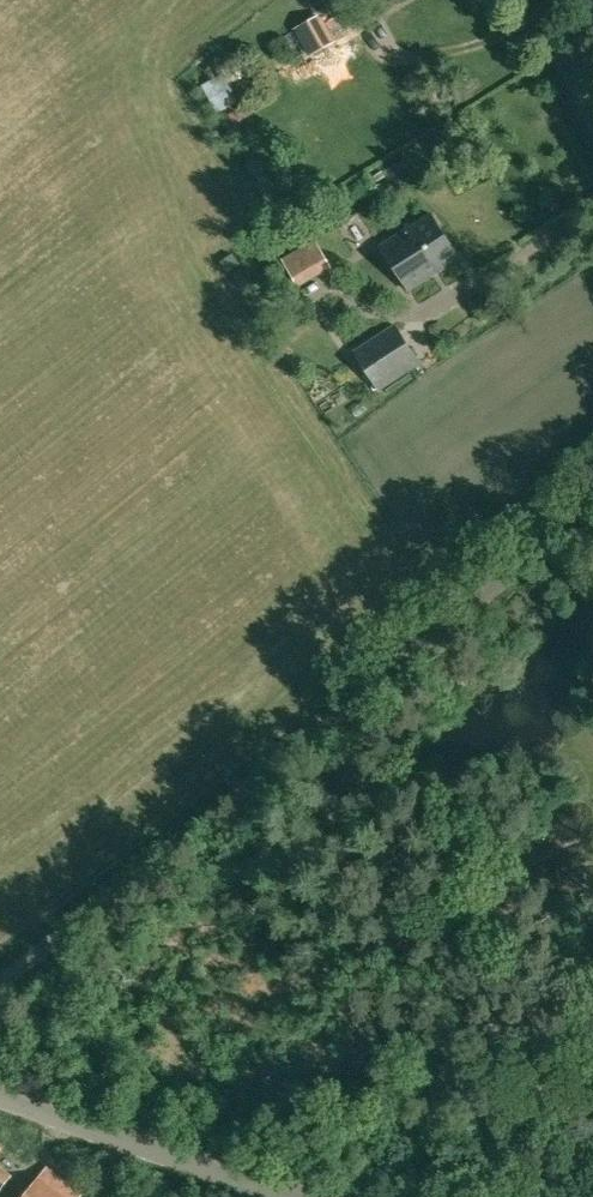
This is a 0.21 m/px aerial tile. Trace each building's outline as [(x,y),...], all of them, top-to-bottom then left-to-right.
[(295,28),(311,56),(337,42),(321,14),(295,28)] [(431,89),(424,93),(430,103),(437,99),(431,89)] [(382,245),(406,282),(412,290),(461,257),(432,213),(382,245)] [(397,326),(355,352),(379,389),(420,362),(397,326)] [(0,1189),(11,1174),(0,1166),(0,1189)] [(83,1193),(49,1167),(26,1196),(79,1196),(83,1193)]
